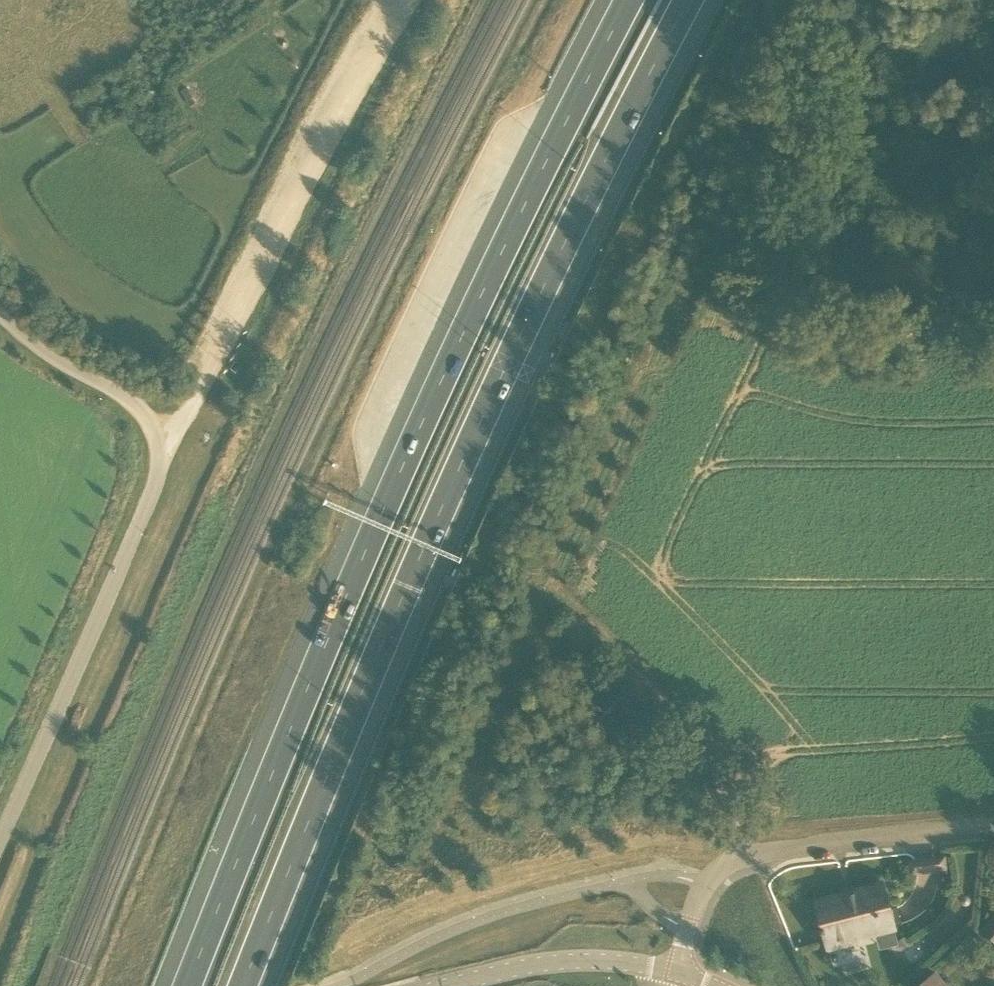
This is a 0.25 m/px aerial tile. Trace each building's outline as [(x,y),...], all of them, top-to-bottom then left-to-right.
[(915,870),(946,868),(945,856),(914,858),(915,870)] [(824,931),(826,939),(827,944),(893,928),(893,927),(894,926),(902,923),(897,907),(889,909),(882,883),(839,894),(841,902),(818,908),(822,927),(820,927),(821,932),(824,931)] [(982,930),(993,941),(993,917),(982,930)] [(935,973),(918,985),(945,985),(935,973)]
